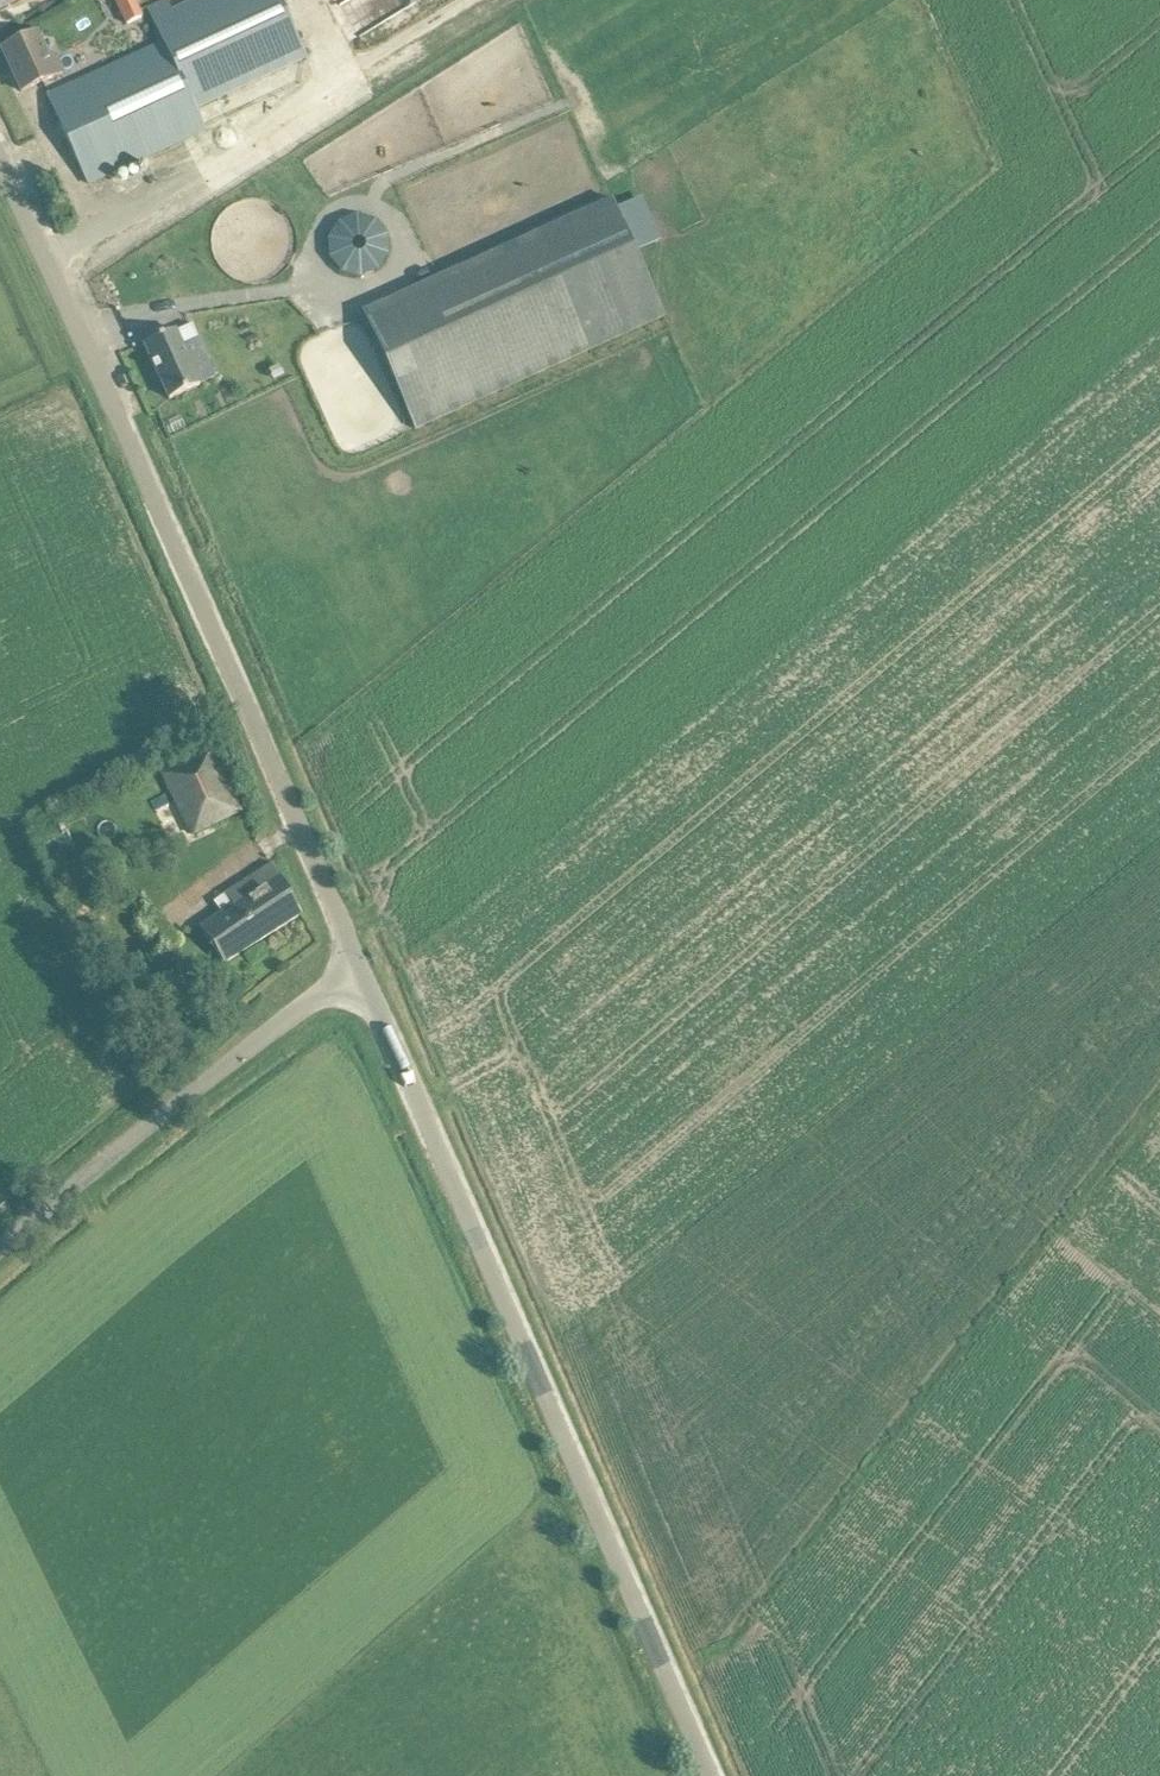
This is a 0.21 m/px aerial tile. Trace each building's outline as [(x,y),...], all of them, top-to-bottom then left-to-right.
[(7,7),(22,0),(0,0),(0,10),(7,7)] [(282,0),(190,0),(173,8),(169,0),(160,0),(145,7),(161,43),(47,95),(88,184),(203,131),(194,110),(308,57),(282,0)] [(36,33),(23,39),(2,49),(21,91),(61,73),(54,58),(49,60),(36,33)] [(415,428),(664,315),(612,200),(364,312),(395,383),(415,428)] [(329,234),(327,247),(330,258),(337,267),(347,273),(358,276),(369,274),(379,269),(387,259),(391,246),(389,234),(382,223),(372,215),(359,212),(346,215),(336,223),(329,234)] [(175,330),(144,344),(169,399),(191,389),(200,385),(188,359),(182,345),(197,338),(191,325),(176,332),(175,330)] [(211,750),(189,760),(162,773),(192,834),(240,811),(211,750)] [(224,963),(302,913),(273,863),(252,875),(225,892),(235,909),(202,930),(224,963)]
